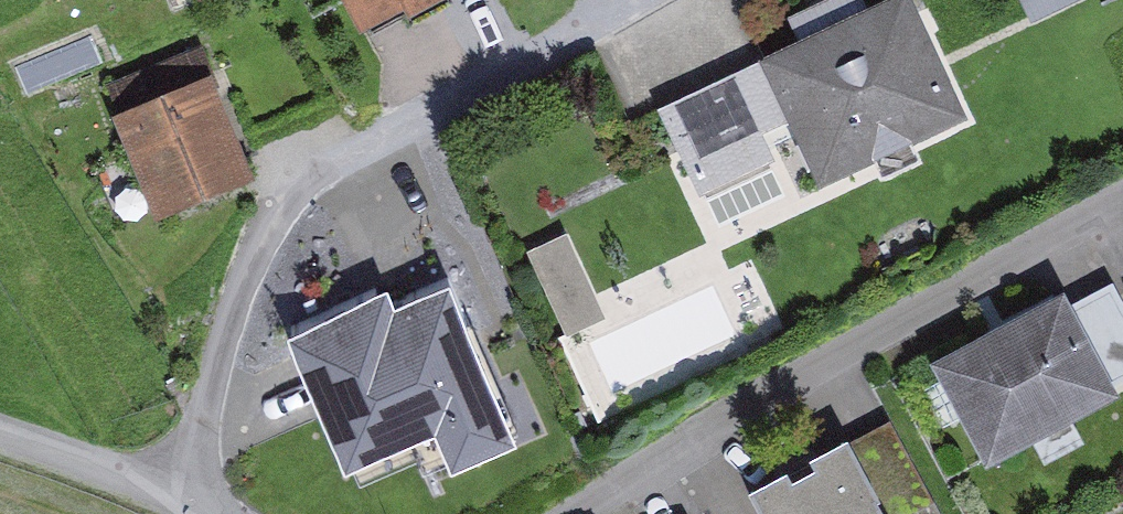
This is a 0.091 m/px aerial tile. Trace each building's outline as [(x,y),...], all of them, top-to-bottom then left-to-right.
[(351,37),(424,0),(332,0),(351,37)] [(906,0),(894,0),(755,59),(808,183),(957,120),(906,0)] [(240,186),(196,52),(104,82),(147,216),(240,186)] [(762,165),(752,141),(784,128),(755,59),(647,105),(687,197),(762,165)] [(570,331),(611,312),(571,225),(530,244),(570,331)] [(395,301),(388,286),(288,328),(344,461),(434,423),(450,459),(514,432),(448,278),(395,301)] [(1104,390),(1058,302),(930,369),(975,457),(1104,390)] [(836,452),(742,499),(749,513),(868,513),(836,452)]
